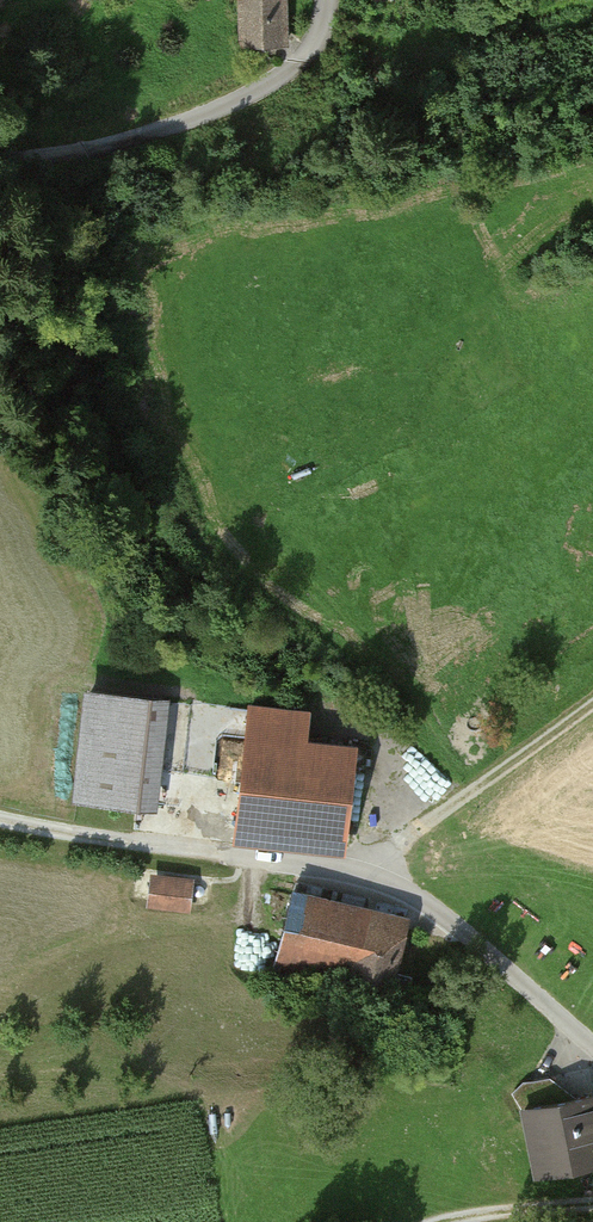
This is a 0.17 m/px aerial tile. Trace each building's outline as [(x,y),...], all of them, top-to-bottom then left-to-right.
[(245,48),(288,49),(290,0),(246,0),(245,48)] [(84,692),(70,800),(153,810),(167,703),(84,692)] [(248,710),(238,826),(350,837),(358,752),(305,747),(308,715),(248,710)] [(193,880),(152,875),(148,907),(189,912),(193,880)] [(415,921),(295,891),(282,941),(362,961),(357,980),(397,990),(415,921)] [(539,1178),(592,1167),(592,1099),(526,1112),(539,1178)]
